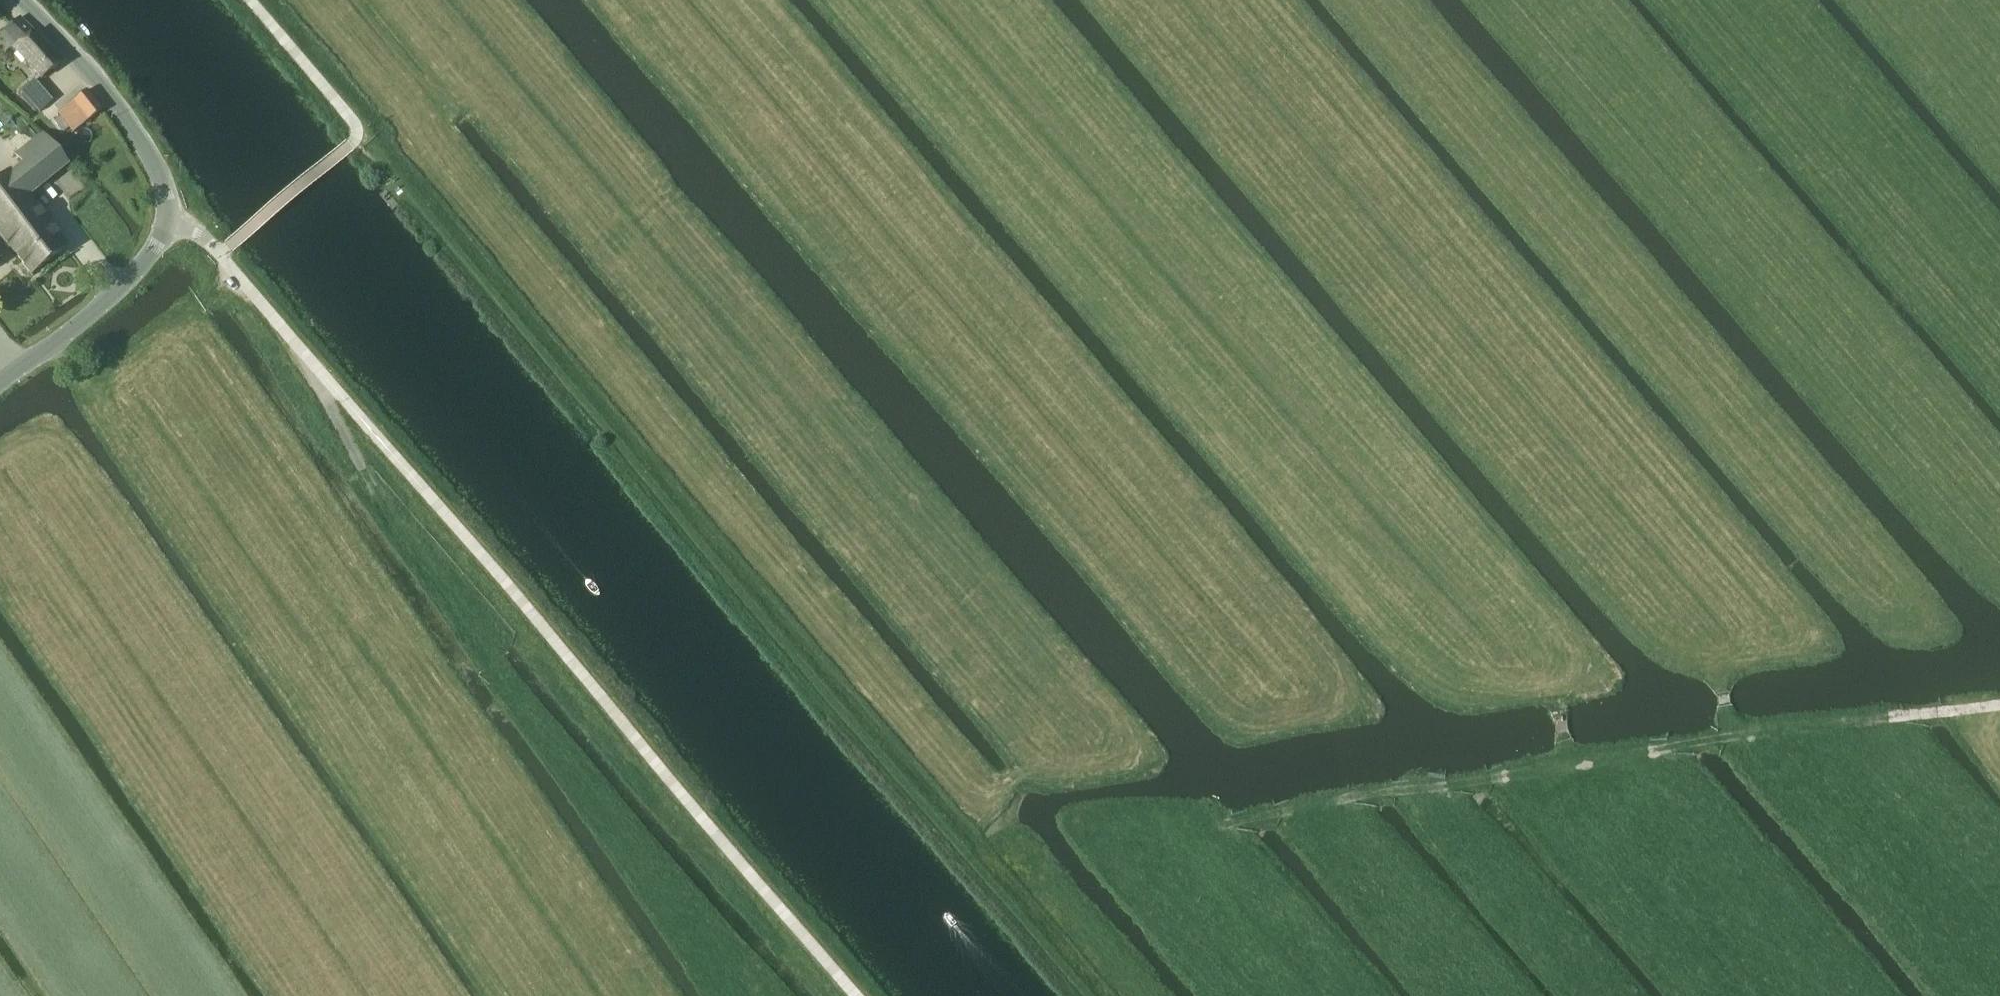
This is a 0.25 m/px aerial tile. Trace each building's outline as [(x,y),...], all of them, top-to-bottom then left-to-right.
[(40,80),(61,62),(22,16),(1,34),(40,80)] [(40,113),(53,101),(34,80),(21,92),(40,113)] [(88,122),(103,110),(87,90),(72,102),(57,114),(72,133),(88,122)] [(45,264),(67,248),(27,196),(67,165),(42,132),(14,154),(22,164),(0,181),(0,192),(40,244),(34,249),(45,264)] [(31,275),(45,265),(45,264),(34,249),(40,244),(0,192),(0,234),(31,275)]
